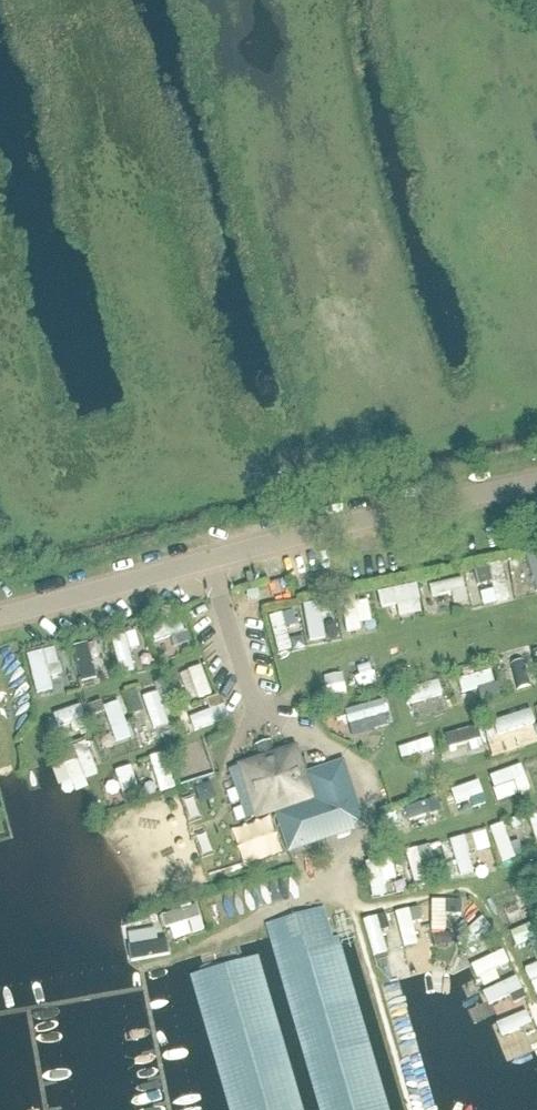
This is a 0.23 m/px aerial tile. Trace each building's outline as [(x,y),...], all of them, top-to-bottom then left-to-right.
[(530,554),(507,558),(512,590),(536,586),(530,554)] [(484,605),(500,602),(492,564),(477,567),(484,605)] [(462,578),(415,588),(421,613),(484,600),(481,584),(464,588),(462,578)] [(378,594),(381,618),(406,615),(403,591),(378,594)] [(353,633),(348,614),(361,611),(356,594),(329,601),(339,636),(353,633)] [(312,624),(322,622),(317,602),(290,608),(298,642),(315,638),(312,624)] [(284,653),(281,640),(290,638),(285,614),(253,620),(262,658),(284,653)] [(146,635),(154,654),(181,642),(172,623),(146,635)] [(108,672),(131,671),(129,637),(106,639),(108,672)] [(19,657),(28,698),(57,691),(48,651),(19,657)] [(525,652),(527,687),(536,686),(536,651),(525,652)] [(493,668),(497,683),(522,676),(519,661),(493,668)] [(181,700),(202,692),(194,670),(173,679),(181,700)] [(481,672),(441,684),(447,702),(487,690),(481,672)] [(393,694),(397,708),(434,697),(430,683),(393,694)] [(132,701),(143,733),(161,727),(150,695),(132,701)] [(368,703),(335,711),(338,725),(371,716),(368,703)] [(215,707),(180,722),(186,736),(221,721),(215,707)] [(536,726),(536,707),(523,711),(528,728),(536,726)] [(74,710),(43,717),(48,738),(79,731),(74,710)] [(111,712),(91,721),(103,746),(123,737),(111,712)] [(472,725),(477,753),(519,745),(516,729),(511,730),(509,718),(472,725)] [(201,742),(178,747),(186,785),(209,779),(201,742)] [(303,779),(294,750),(274,757),(269,742),(252,748),(257,762),(228,772),(245,821),(276,811),(289,852),(361,828),(341,766),(303,779)] [(423,742),(388,749),(390,761),(425,754),(423,742)] [(472,743),(447,746),(448,757),(473,754),(472,743)] [(155,757),(142,761),(153,795),(166,791),(155,757)] [(518,773),(524,790),(536,785),(536,768),(536,766),(518,773)] [(118,807),(133,802),(121,769),(107,774),(118,807)] [(505,795),(519,793),(516,771),(482,775),(484,792),(505,790),(505,795)] [(442,819),(464,812),(461,801),(474,798),(470,784),(435,795),(442,819)] [(428,800),(397,810),(402,827),(433,817),(428,800)] [(527,846),(536,843),(536,813),(517,820),(527,846)] [(451,881),(467,875),(459,855),(484,846),(490,863),(505,858),(494,827),(439,845),(451,881)] [(197,834),(186,838),(194,859),(205,854),(197,834)] [(404,887),(417,885),(414,864),(432,862),(430,849),(400,852),(404,887)] [(392,859),(357,866),(364,901),(381,897),(380,892),(398,889),(392,859)] [(489,875),(468,883),(482,922),(512,910),(507,898),(499,901),(489,875)] [(423,904),(423,937),(443,937),(443,904),(423,904)] [(269,924),(270,929),(272,936),(273,938),(323,1109),(386,1109),(343,961),(336,940),(336,939),(331,940),(322,909),(269,924)] [(159,943),(197,930),(190,910),(152,922),(159,943)] [(401,911),(386,916),(397,951),(412,947),(401,911)] [(379,919),(360,922),(366,960),(385,957),(379,919)] [(463,960),(487,937),(472,921),(448,944),(463,960)] [(148,930),(126,934),(128,947),(150,944),(148,930)] [(506,955),(531,944),(525,931),(500,943),(506,955)] [(256,958),(225,967),(192,977),(204,1017),(230,1109),(299,1109),(256,958)] [(536,1000),(536,964),(517,971),(529,1003),(536,1000)]
